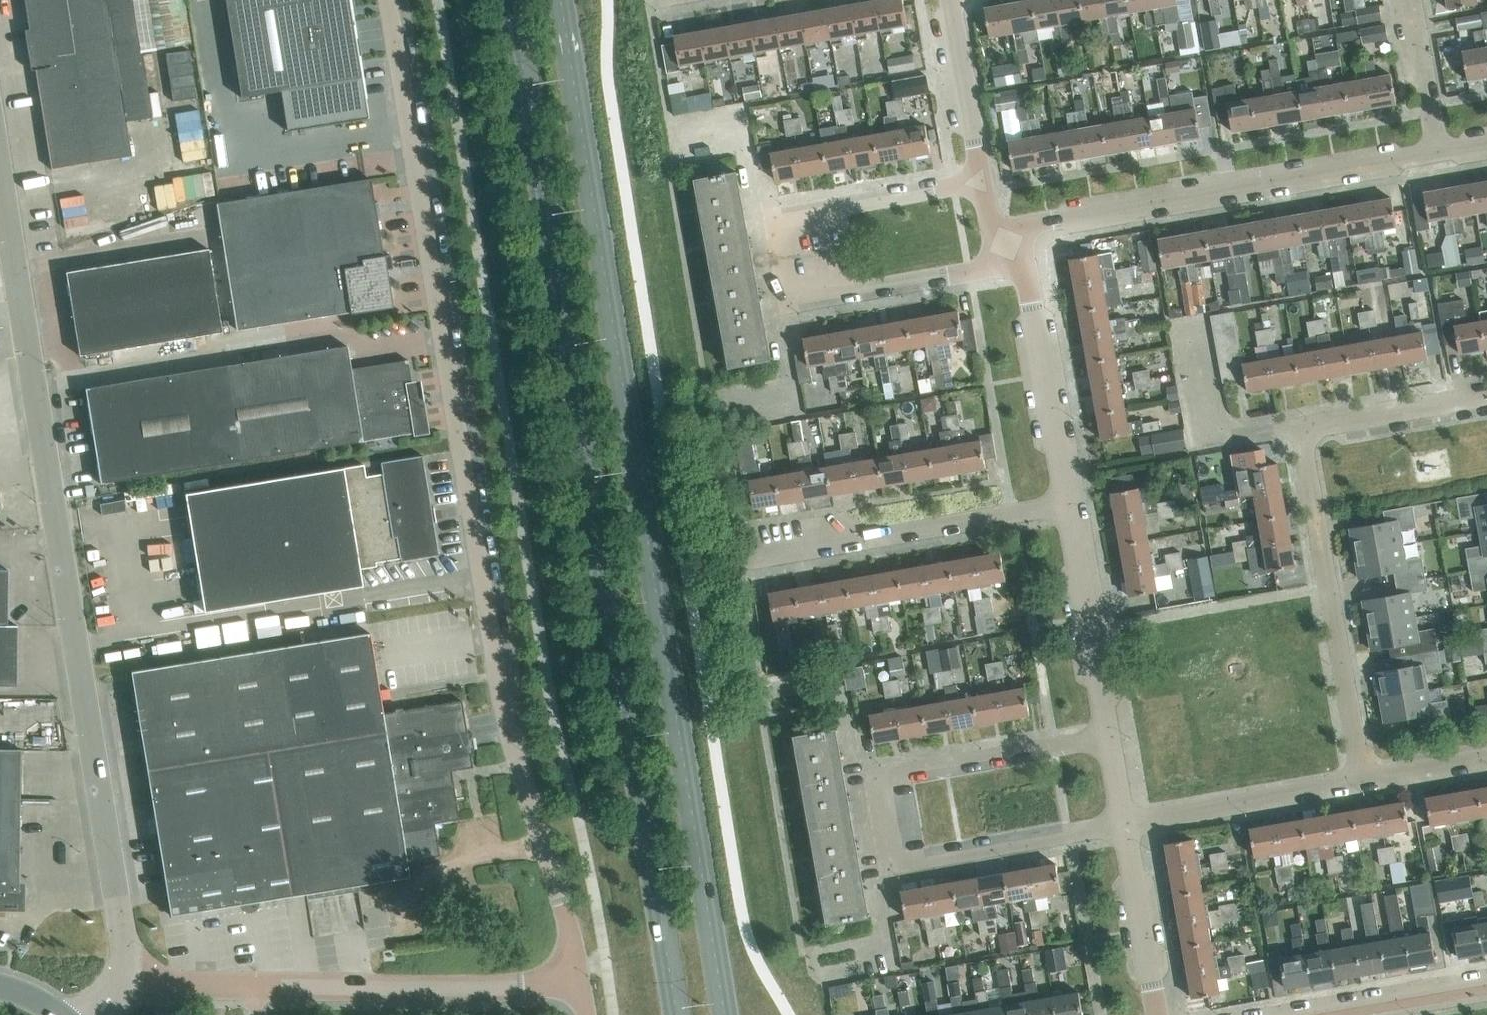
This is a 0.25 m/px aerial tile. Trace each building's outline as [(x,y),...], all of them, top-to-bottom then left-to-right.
[(51,168),(132,155),(126,121),(152,117),(141,52),(133,0),(24,0),(51,168)] [(141,52),(194,43),(186,0),(133,0),(141,52)] [(241,96),(278,90),(284,129),(368,116),(349,0),(225,0),(241,96)] [(877,0),(872,0),(852,4),(858,39),(869,37),(868,33),(882,30),(882,35),(883,35),(877,0)] [(883,35),(894,33),(893,28),(908,25),(903,0),(877,0),(883,35)] [(1009,3),(1017,49),(1026,48),(1025,43),(1039,40),(1037,28),(1032,0),(1028,0),(1009,3)] [(1056,0),(1032,0),(1037,28),(1054,25),(1055,30),(1052,31),(1055,43),(1064,41),(1056,0)] [(1080,0),(1056,0),(1064,41),(1072,40),(1070,27),(1068,28),(1067,23),(1084,20),(1080,0)] [(1104,0),(1080,0),(1084,20),(1100,17),(1101,22),(1099,22),(1101,35),(1110,33),(1104,0)] [(1128,0),(1104,0),(1110,33),(1119,32),(1117,19),(1115,20),(1114,15),(1130,12),(1128,0)] [(1152,0),(1128,0),(1130,12),(1147,9),(1147,14),(1145,14),(1147,27),(1156,25),(1152,0)] [(1156,25),(1165,24),(1166,31),(1177,29),(1176,23),(1181,22),(1177,4),(1176,0),(1152,0),(1156,25)] [(1213,15),(1222,13),(1219,1),(1217,2),(1217,0),(1210,0),(1213,15)] [(1258,0),(1249,0),(1250,9),(1259,7),(1258,0)] [(1448,9),(1477,4),(1477,0),(1447,0),(1448,9)] [(1009,3),(985,8),(990,37),(1007,34),(1008,38),(1006,39),(1008,51),(1017,49),(1009,3)] [(858,39),(852,4),(826,8),(833,44),(843,42),(843,37),(857,35),(857,39),(858,39)] [(1382,20),(1379,4),(1356,8),(1356,11),(1358,24),(1382,20)] [(1268,5),(1259,7),(1261,19),(1270,17),(1268,5)] [(833,44),(826,8),(801,13),(807,48),(818,46),(817,41),(831,39),(832,44),(833,44)] [(1356,11),(1343,13),(1346,26),(1358,24),(1356,11)] [(807,48),(801,13),(776,17),(781,48),(782,53),(793,51),(792,46),(806,43),(807,48)] [(1181,22),(1176,23),(1177,29),(1181,55),(1195,53),(1199,48),(1194,13),(1188,14),(1190,21),(1181,22)] [(1483,30),(1481,13),(1456,17),(1459,30),(1474,27),(1474,31),(1483,30)] [(1318,16),(1308,18),(1308,20),(1310,32),(1320,30),(1318,16)] [(781,48),(776,17),(751,21),(756,52),(757,57),(768,55),(767,50),(781,48)] [(1217,19),(1199,22),(1204,51),(1222,47),(1217,19)] [(1308,20),(1297,22),(1299,33),(1310,32),(1308,20)] [(756,52),(751,21),(725,26),(731,57),(732,62),(743,60),(742,55),(756,52)] [(1245,23),(1238,24),(1240,35),(1247,34),(1245,23)] [(1389,39),(1386,26),(1386,24),(1360,28),(1362,43),(1368,42),(1389,39)] [(731,57),(725,26),(700,30),(706,61),(707,66),(718,64),(717,59),(731,57)] [(706,61),(700,30),(675,35),(676,42),(662,45),(667,73),(681,70),(693,68),(692,64),(706,61)] [(1483,30),(1474,31),(1477,44),(1479,43),(1480,48),(1463,51),(1468,80),(1486,77),(1486,50),(1483,30)] [(1026,48),(1017,49),(1019,63),(1029,61),(1026,48)] [(1338,49),(1315,53),(1316,59),(1318,69),(1327,68),(1341,65),(1338,49)] [(915,68),(913,54),(887,59),(889,73),(915,68)] [(1303,119),(1298,90),(1282,93),(1281,88),(1283,88),(1281,76),(1278,58),(1269,59),(1271,68),(1270,69),(1272,77),(1280,123),(1303,119)] [(1178,59),(1165,61),(1167,71),(1180,69),(1178,59)] [(1311,78),(1296,80),(1298,90),(1303,119),(1326,115),(1318,69),(1316,59),(1308,61),(1309,71),(1311,78)] [(1365,61),(1373,107),(1396,103),(1391,74),(1374,77),(1374,72),(1376,72),(1374,60),(1371,60),(1365,61)] [(1373,107),(1365,61),(1356,63),(1358,75),(1360,75),(1361,79),(1344,82),(1349,111),(1373,107)] [(1067,62),(1058,63),(1061,76),(1061,75),(1069,74),(1067,62)] [(1019,80),(1017,67),(996,70),(999,84),(1019,80)] [(1044,67),(1032,69),(1034,80),(1046,78),(1044,67)] [(1349,111),(1344,82),(1328,85),(1327,80),(1329,80),(1327,68),(1318,69),(1326,115),(1349,111)] [(850,75),(838,77),(839,84),(851,82),(850,75)] [(923,92),(920,77),(896,83),(899,97),(923,92)] [(1165,113),(1149,116),(1154,145),(1177,141),(1169,95),(1166,77),(1157,78),(1160,97),(1162,109),(1164,109),(1165,113)] [(1280,123),(1272,77),(1263,79),(1265,91),(1267,91),(1268,96),(1252,98),(1257,127),(1280,123)] [(810,78),(802,79),(804,90),(812,88),(810,78)] [(1225,85),(1212,88),(1217,119),(1230,117),(1233,132),(1257,127),(1252,98),(1235,101),(1234,96),(1237,96),(1234,84),(1225,85)] [(760,85),(744,88),(746,100),(762,98),(760,85)] [(1028,108),(1024,88),(999,92),(1002,110),(1019,107),(1021,121),(1030,119),(1028,108)] [(670,93),(674,115),(688,113),(690,112),(686,91),(670,93)] [(1129,91),(1121,92),(1123,103),(1131,102),(1129,91)] [(1178,94),(1169,95),(1177,141),(1201,137),(1199,126),(1212,124),(1207,94),(1192,97),(1194,108),(1179,111),(1178,106),(1180,106),(1178,94)] [(724,97),(713,99),(715,107),(726,104),(724,97)] [(912,128),(911,126),(909,114),(907,113),(906,113),(903,98),(894,100),(905,157),(931,152),(926,125),(912,128)] [(905,157),(894,100),(886,101),(889,116),(884,117),(887,132),(874,134),(879,162),(905,157)] [(1154,145),(1149,116),(1133,119),(1132,114),(1134,114),(1132,102),(1131,102),(1123,103),(1131,149),(1154,145)] [(1119,122),(1102,124),(1108,153),(1131,149),(1123,103),(1114,105),(1116,117),(1118,117),(1119,122)] [(1038,106),(1028,108),(1030,119),(1040,117),(1038,106)] [(855,124),(852,108),(843,109),(846,125),(855,124)] [(846,125),(843,109),(835,111),(838,127),(846,125)] [(1085,110),(1076,111),(1084,157),(1108,153),(1102,124),(1086,127),(1085,123),(1088,122),(1085,110)] [(1084,157),(1076,111),(1067,113),(1069,125),(1072,125),(1072,130),(1056,132),(1061,162),(1084,157)] [(803,132),(800,117),(792,118),(795,133),(803,132)] [(795,133),(792,118),(791,119),(785,120),(784,120),(787,135),(795,133)] [(1061,162),(1056,132),(1040,135),(1039,131),(1041,130),(1039,118),(1030,119),(1038,166),(1061,162)] [(1038,166),(1030,119),(1021,121),(1023,133),(1025,133),(1026,138),(1009,141),(1014,170),(1038,166)] [(879,162),(874,134),(860,137),(860,135),(848,137),(854,166),(879,162)] [(854,166),(848,137),(837,139),(837,141),(823,144),(828,171),(854,166)] [(802,175),(797,146),(786,148),(786,150),(772,153),(771,143),(758,146),(762,169),(774,167),(776,180),(802,175)] [(828,171),(823,144),(809,146),(809,144),(797,146),(802,175),(828,171)] [(730,366),(773,358),(739,173),(696,180),(730,366)] [(351,313),(392,306),(386,269),(392,268),(390,254),(382,255),(376,219),(380,218),(378,202),(373,202),(370,178),(216,203),(237,329),(350,311),(351,313)] [(1471,183),(1476,212),(1486,210),(1486,181),(1471,183)] [(1476,212),(1471,183),(1448,188),(1456,234),(1465,232),(1463,220),(1461,220),(1460,215),(1476,212)] [(1456,234),(1448,188),(1424,192),(1426,202),(1413,204),(1418,230),(1431,227),(1430,221),(1446,218),(1447,222),(1445,223),(1447,235),(1456,234)] [(1397,226),(1392,197),(1368,202),(1376,248),(1385,246),(1383,234),(1381,234),(1380,229),(1397,226)] [(1376,248),(1368,202),(1345,206),(1350,235),(1366,232),(1367,237),(1365,237),(1367,249),(1376,248)] [(1345,206),(1322,210),(1330,256),(1332,272),(1341,270),(1339,254),(1336,242),(1334,242),(1333,238),(1350,235),(1345,206)] [(1330,256),(1322,210),(1298,214),(1303,243),(1320,240),(1321,245),(1318,245),(1321,258),(1330,256)] [(1298,214),(1275,218),(1283,264),(1285,276),(1294,274),(1294,272),(1292,263),(1290,250),(1288,251),(1287,246),(1303,243),(1298,214)] [(1275,218),(1250,222),(1255,251),(1257,251),(1259,261),(1273,258),(1274,266),(1283,264),(1275,218)] [(1255,251),(1250,222),(1229,226),(1237,272),(1246,271),(1244,258),(1241,259),(1241,254),(1255,251)] [(1229,226),(1205,230),(1211,259),(1227,256),(1228,261),(1226,261),(1228,274),(1231,290),(1240,288),(1237,272),(1229,226)] [(1205,230),(1182,234),(1195,305),(1205,304),(1206,304),(1203,282),(1200,283),(1199,279),(1197,266),(1195,267),(1194,262),(1211,259),(1205,230)] [(1182,234),(1159,239),(1164,268),(1181,265),(1181,269),(1179,270),(1181,282),(1187,313),(1196,312),(1195,305),(1182,234)] [(1156,268),(1152,245),(1136,248),(1140,271),(1156,268)] [(1481,246),(1465,249),(1468,265),(1484,262),(1481,246)] [(222,331),(208,248),(65,272),(79,355),(222,331)] [(1419,271),(1415,248),(1402,250),(1406,274),(1419,271)] [(1443,249),(1427,252),(1429,266),(1445,263),(1443,249)] [(1115,264),(1113,252),(1098,254),(1071,259),(1075,285),(1104,280),(1117,277),(1116,269),(1115,264)] [(1283,264),(1274,266),(1277,284),(1286,283),(1285,276),(1283,264)] [(1379,266),(1356,270),(1359,284),(1382,279),(1380,268),(1379,266)] [(1131,267),(1116,269),(1117,277),(1132,275),(1131,267)] [(1390,267),(1380,268),(1382,279),(1392,278),(1390,267)] [(1469,267),(1455,270),(1455,273),(1456,277),(1470,275),(1469,270),(1469,267)] [(1294,274),(1285,276),(1286,283),(1289,296),(1312,292),(1308,269),(1294,272),(1294,274)] [(1478,269),(1472,270),(1473,277),(1480,276),(1478,269)] [(1246,271),(1237,272),(1240,288),(1249,286),(1246,271)] [(1330,274),(1315,277),(1317,289),(1333,286),(1330,274)] [(1134,283),(1132,275),(1117,277),(1119,285),(1134,283)] [(1416,293),(1429,290),(1427,278),(1413,280),(1416,293)] [(1104,292),(1107,292),(1104,280),(1075,285),(1080,310),(1107,306),(1104,292)] [(1486,348),(1481,319),(1469,321),(1469,320),(1467,321),(1463,299),(1438,303),(1446,344),(1458,342),(1460,353),(1486,348)] [(1412,319),(1421,317),(1420,313),(1418,301),(1410,303),(1412,319)] [(1107,306),(1080,310),(1084,336),(1114,331),(1126,329),(1141,326),(1140,318),(1124,320),(1124,317),(1112,319),(1109,320),(1107,306)] [(1171,318),(1183,315),(1182,306),(1169,308),(1171,318)] [(1375,309),(1366,310),(1369,327),(1378,326),(1375,309)] [(1369,327),(1366,310),(1358,311),(1361,328),(1369,327)] [(951,370),(949,356),(952,355),(949,341),(963,338),(965,350),(978,348),(972,318),(960,320),(959,311),(933,315),(943,372),(951,370)] [(1211,315),(1213,326),(1236,322),(1234,311),(1211,315)] [(943,372),(933,315),(907,320),(912,347),(926,345),(928,360),(932,359),(934,373),(943,372)] [(1351,372),(1346,345),(1332,348),(1332,345),(1330,333),(1326,333),(1324,319),(1315,320),(1325,377),(1351,372)] [(912,347),(907,320),(881,325),(887,354),(898,352),(898,350),(912,347)] [(1325,377),(1315,320),(1307,321),(1309,336),(1306,337),(1309,352),(1295,354),(1299,381),(1325,377)] [(1238,333),(1236,322),(1213,326),(1215,338),(1238,333)] [(1435,322),(1422,324),(1423,329),(1427,354),(1441,352),(1435,322)] [(887,354),(881,325),(856,329),(861,356),(875,354),(877,369),(881,368),(883,382),(892,381),(889,365),(887,354)] [(1142,334),(1141,326),(1126,329),(1127,337),(1142,334)] [(1299,381),(1295,354),(1281,357),(1278,342),(1275,343),(1272,328),(1264,329),(1274,386),(1299,381)] [(847,359),(861,356),(856,329),(830,334),(840,390),(849,389),(846,374),(850,374),(847,359)] [(1114,331),(1084,336),(1089,362),(1116,357),(1114,343),(1116,343),(1128,341),(1127,337),(1126,329),(1114,331)] [(1274,386),(1264,329),(1256,331),(1258,346),(1255,346),(1257,361),(1243,364),(1244,367),(1246,378),(1248,391),(1274,386)] [(1427,354),(1423,329),(1411,331),(1411,333),(1397,336),(1402,363),(1428,358),(1427,354)] [(1240,345),(1238,333),(1215,338),(1217,349),(1240,345)] [(840,390),(830,334),(804,338),(807,352),(795,354),(801,384),(813,382),(810,365),(823,363),(826,377),(830,377),(833,392),(840,390)] [(1402,363),(1397,336),(1383,338),(1383,336),(1371,338),(1377,368),(1402,363)] [(1377,368),(1371,338),(1359,340),(1360,343),(1346,345),(1351,372),(1377,368)] [(1242,356),(1240,345),(1217,349),(1219,360),(1242,356)] [(347,346),(227,365),(242,460),(419,431),(407,359),(350,368),(347,346)] [(1243,364),(1242,356),(1219,360),(1221,371),(1244,367),(1243,364)] [(1119,371),(1116,357),(1089,362),(1093,388),(1123,383),(1121,371),(1119,371)] [(897,364),(889,365),(892,381),(900,380),(897,364)] [(242,460),(227,365),(85,388),(100,483),(242,460)] [(1246,378),(1244,367),(1221,371),(1223,382),(1246,378)] [(1150,378),(1149,369),(1133,372),(1134,380),(1150,378)] [(951,370),(943,372),(945,387),(954,385),(951,370)] [(934,373),(930,374),(933,389),(945,387),(943,372),(934,373)] [(1151,386),(1150,378),(1134,380),(1135,388),(1151,386)] [(1125,394),(1123,383),(1093,388),(1098,413),(1125,409),(1123,394),(1125,394)] [(1176,384),(1168,386),(1170,401),(1178,399),(1176,384)] [(935,396),(921,398),(921,399),(923,411),(937,408),(935,397),(935,396)] [(1178,399),(1170,401),(1172,413),(1180,411),(1178,399)] [(1125,409),(1098,413),(1103,439),(1132,434),(1160,429),(1158,419),(1142,422),(1142,420),(1130,422),(1128,422),(1125,409)] [(959,413),(950,415),(960,472),(986,467),(984,458),(996,456),(992,433),(980,435),(981,440),(967,443),(967,441),(965,428),(961,428),(959,413)] [(960,472),(950,415),(942,416),(944,430),(940,431),(942,447),(930,449),(934,476),(960,472)] [(801,420),(793,421),(796,441),(805,440),(801,420)] [(910,438),(907,422),(899,424),(902,440),(910,438)] [(902,440),(899,424),(890,425),(893,441),(902,440)] [(1187,449),(1183,427),(1152,433),(1152,435),(1155,453),(1156,455),(1187,449)] [(856,431),(848,432),(850,448),(851,448),(859,447),(856,431)] [(841,464),(827,467),(832,494),(857,490),(852,460),(853,460),(851,448),(850,448),(848,432),(839,434),(841,449),(839,449),(841,462),(841,464)] [(1152,435),(1140,437),(1143,455),(1155,453),(1152,435)] [(752,437),(736,439),(746,495),(752,494),(754,507),(781,503),(776,476),(762,478),(762,476),(759,476),(752,437)] [(832,494),(827,467),(813,469),(813,467),(811,455),(807,455),(805,440),(796,441),(799,458),(800,469),(801,469),(806,498),(832,494)] [(892,456),(878,458),(883,485),(909,481),(904,451),(902,440),(893,441),(889,442),(892,456)] [(795,441),(788,442),(790,459),(799,458),(796,441),(795,441)] [(934,476),(930,449),(916,451),(915,449),(904,451),(909,481),(934,476)] [(1239,488),(1224,491),(1225,499),(1282,489),(1277,463),(1266,465),(1263,449),(1233,454),(1239,488)] [(366,476),(364,464),(185,493),(204,611),(362,585),(359,568),(376,565),(375,561),(400,557),(401,561),(439,555),(422,455),(380,462),(382,473),(366,476)] [(883,485),(878,458),(865,460),(864,458),(853,460),(852,460),(857,490),(883,485)] [(801,469),(800,469),(789,471),(790,473),(776,476),(781,503),(806,498),(801,469)] [(1191,481),(1180,483),(1183,500),(1194,498),(1191,481)] [(1222,483),(1202,487),(1204,502),(1225,499),(1224,491),(1222,483)] [(1157,499),(1144,502),(1142,502),(1139,487),(1112,492),(1117,518),(1146,513),(1146,514),(1158,511),(1157,511),(1174,508),(1172,500),(1157,502),(1157,499)] [(1282,489),(1225,499),(1226,507),(1243,504),(1243,508),(1255,506),(1257,505),(1259,519),(1286,515),(1282,489)] [(1480,530),(1486,529),(1486,495),(1486,491),(1457,497),(1460,515),(1477,512),(1480,530)] [(1350,528),(1354,553),(1403,544),(1400,530),(1417,527),(1413,505),(1383,510),(1385,522),(1350,528)] [(1175,516),(1174,508),(1157,511),(1158,511),(1159,519),(1175,516)] [(1148,525),(1146,514),(1146,513),(1117,518),(1121,544),(1148,539),(1146,525),(1148,525)] [(1233,541),(1232,542),(1233,546),(1234,550),(1291,540),(1286,515),(1259,519),(1262,533),(1260,534),(1247,536),(1247,539),(1233,541)] [(1480,530),(1482,545),(1466,548),(1467,553),(1470,569),(1486,566),(1486,529),(1480,530)] [(1151,553),(1148,539),(1121,544),(1126,570),(1155,565),(1155,564),(1153,553),(1151,553)] [(1291,540),(1234,550),(1236,558),(1251,556),(1254,574),(1295,566),(1291,540)] [(1405,558),(1403,544),(1354,553),(1358,577),(1394,571),(1396,582),(1426,577),(1422,556),(1405,558)] [(1183,560),(1181,551),(1165,554),(1166,561),(1167,563),(1183,560)] [(1006,579),(1001,552),(975,556),(981,586),(992,584),(992,582),(1006,579)] [(981,586),(975,556),(950,561),(955,588),(968,586),(969,588),(970,601),(975,600),(977,615),(986,613),(983,597),(982,597),(980,586),(981,586)] [(1208,557),(1189,560),(1196,598),(1215,595),(1208,557)] [(1155,576),(1157,576),(1169,574),(1169,571),(1184,568),(1183,560),(1167,563),(1166,561),(1155,564),(1155,565),(1126,570),(1130,596),(1157,591),(1155,576)] [(955,588),(950,561),(924,566),(929,595),(941,593),(940,591),(955,588)] [(929,595),(924,566),(898,570),(903,597),(917,595),(917,597),(929,595)] [(1470,569),(1473,590),(1486,588),(1486,566),(1470,569)] [(889,600),(903,597),(898,570),(873,575),(878,604),(877,604),(879,616),(880,616),(883,631),(891,630),(889,615),(892,614),(890,602),(889,600)] [(878,604),(873,575),(847,579),(852,606),(866,604),(866,606),(877,604),(878,604)] [(1428,590),(1426,577),(1396,582),(1398,594),(1363,600),(1367,625),(1415,616),(1411,593),(1428,590)] [(852,606),(847,579),(821,584),(826,613),(839,611),(838,609),(852,606)] [(826,613),(821,584),(795,588),(800,615),(815,613),(815,615),(826,613)] [(800,615),(795,588),(770,593),(775,622),(765,624),(771,660),(788,657),(786,648),(789,648),(786,632),(803,629),(800,615)] [(991,596),(983,597),(986,613),(993,612),(991,596)] [(942,621),(940,605),(931,606),(934,623),(942,621)] [(934,623),(931,606),(923,608),(926,624),(934,623)] [(993,612),(986,613),(989,631),(997,630),(993,612)] [(883,631),(880,616),(879,616),(872,617),(875,633),(883,631)] [(1418,630),(1415,616),(1367,625),(1371,649),(1407,643),(1409,654),(1438,649),(1434,627),(1418,630)] [(840,639),(837,623),(828,625),(831,640),(840,639)] [(934,623),(926,624),(928,639),(937,638),(934,623)] [(7,625),(7,626),(0,626),(0,685),(17,686),(17,625),(7,625)] [(831,640),(828,625),(820,626),(823,642),(831,640)] [(451,770),(473,766),(462,700),(383,713),(370,632),(131,671),(170,915),(409,876),(407,860),(439,855),(434,823),(459,818),(451,770)] [(1484,652),(1482,641),(1460,645),(1462,655),(1484,652)] [(1461,659),(1459,645),(1445,648),(1448,662),(1461,659)] [(959,666),(956,647),(940,649),(943,669),(959,666)] [(940,649),(927,651),(931,673),(934,672),(943,671),(944,670),(943,669),(940,649)] [(1442,671),(1438,649),(1409,654),(1411,666),(1375,672),(1380,697),(1428,688),(1426,674),(1442,671)] [(904,670),(902,656),(888,659),(890,672),(904,670)] [(1005,677),(1002,660),(994,662),(997,679),(1005,677)] [(997,679),(994,662),(986,663),(988,680),(997,679)] [(848,688),(867,685),(863,666),(845,669),(848,688)] [(953,686),(951,669),(944,670),(943,671),(945,687),(953,686)] [(945,687),(943,671),(934,672),(937,689),(945,687)] [(903,695),(900,679),(891,680),(894,696),(903,695)] [(894,696),(891,680),(883,681),(886,698),(894,696)] [(1010,688),(1006,688),(999,690),(1004,719),(1030,714),(1025,687),(1011,690),(1010,688)] [(1431,702),(1428,688),(1380,697),(1384,721),(1419,715),(1422,727),(1451,721),(1447,699),(1431,702)] [(1004,719),(999,690),(987,692),(987,694),(973,696),(978,723),(1004,719)] [(978,723),(973,696),(960,699),(959,697),(947,699),(953,728),(978,723)] [(953,728),(947,699),(936,701),(936,703),(922,705),(927,732),(953,728)] [(1473,717),(1486,715),(1486,703),(1471,706),(1473,717)] [(927,732),(922,705),(908,708),(908,706),(896,708),(901,737),(927,732)] [(901,737),(896,708),(885,710),(885,712),(871,714),(875,742),(901,737)] [(828,923),(870,915),(837,729),(795,737),(828,923)] [(25,886),(18,886),(20,749),(0,749),(0,910),(25,911),(25,886)] [(1483,815),(1486,815),(1486,787),(1478,788),(1483,815)] [(1478,788),(1452,793),(1457,822),(1458,822),(1469,820),(1469,818),(1483,815),(1478,788)] [(1457,822),(1452,793),(1426,797),(1431,824),(1445,822),(1446,824),(1457,822)] [(1405,801),(1379,805),(1384,835),(1396,833),(1395,831),(1409,828),(1405,801)] [(1384,835),(1379,805),(1353,810),(1358,837),(1372,835),(1374,849),(1378,848),(1381,864),(1389,862),(1386,846),(1384,835)] [(1358,837),(1353,810),(1327,815),(1333,844),(1344,842),(1344,840),(1358,837)] [(1333,844),(1327,815),(1302,819),(1306,846),(1321,844),(1321,846),(1333,844)] [(1306,846),(1302,819),(1276,824),(1281,853),(1293,851),(1293,849),(1306,846)] [(1281,853),(1276,824),(1250,828),(1255,855),(1270,853),(1270,855),(1281,853)] [(1462,850),(1471,849),(1468,832),(1459,833),(1462,850)] [(1462,850),(1459,833),(1452,834),(1455,851),(1462,850)] [(1166,843),(1170,869),(1200,864),(1198,852),(1196,853),(1193,838),(1166,843)] [(1394,845),(1386,846),(1389,862),(1397,861),(1394,845)] [(1444,868),(1440,845),(1427,847),(1432,870),(1444,868)] [(1228,859),(1226,851),(1210,854),(1212,862),(1228,859)] [(1346,870),(1343,854),(1335,856),(1338,872),(1346,870)] [(1338,872),(1335,856),(1327,857),(1330,873),(1338,872)] [(1229,867),(1228,859),(1212,862),(1213,870),(1229,867)] [(1056,863),(1030,868),(1040,925),(1049,923),(1046,908),(1049,908),(1047,893),(1061,890),(1056,863)] [(1295,880),(1292,863),(1283,865),(1286,881),(1295,880)] [(1202,876),(1200,864),(1170,869),(1175,895),(1202,890),(1200,876),(1202,876)] [(1286,881),(1283,865),(1275,866),(1279,883),(1286,881)] [(1040,925),(1030,868),(1005,872),(1010,900),(1023,897),(1026,911),(1029,911),(1032,926),(1040,925)] [(996,902),(1010,900),(1005,872),(979,877),(984,906),(986,918),(989,934),(998,933),(995,916),(998,916),(996,902)] [(1460,876),(1436,881),(1440,902),(1464,897),(1460,876)] [(984,906),(979,877),(954,882),(958,909),(972,906),(973,908),(984,906)] [(1435,961),(1427,915),(1437,913),(1431,881),(1411,885),(1419,933),(1405,935),(1410,965),(1435,961)] [(958,909),(954,882),(928,886),(933,915),(934,915),(945,913),(944,911),(958,909)] [(933,915),(928,886),(902,891),(907,918),(921,915),(923,930),(927,929),(930,944),(938,943),(935,927),(936,927),(934,915),(933,915)] [(1485,905),(1483,889),(1473,891),(1476,906),(1485,905)] [(1205,904),(1202,890),(1175,895),(1179,920),(1209,915),(1207,903),(1205,904)] [(1405,935),(1404,931),(1398,892),(1385,895),(1392,938),(1381,940),(1380,940),(1385,970),(1410,965),(1405,935)] [(1349,909),(1347,896),(1338,898),(1340,911),(1349,909)] [(1374,901),(1363,903),(1368,933),(1379,931),(1374,901)] [(1237,910),(1236,903),(1219,905),(1220,913),(1237,910)] [(1276,909),(1261,911),(1264,925),(1278,922),(1276,909)] [(1238,918),(1237,910),(1220,913),(1222,921),(1238,918)] [(1355,944),(1356,944),(1351,913),(1341,915),(1343,928),(1341,928),(1344,941),(1345,946),(1331,948),(1330,949),(1336,978),(1360,974),(1355,944)] [(1211,927),(1209,915),(1179,920),(1184,946),(1211,941),(1209,927),(1211,927)] [(1478,918),(1479,923),(1479,922),(1484,952),(1486,952),(1486,916),(1478,918)] [(1330,949),(1331,948),(1330,944),(1325,917),(1316,919),(1319,933),(1317,933),(1319,945),(1320,950),(1306,953),(1311,983),(1336,978),(1330,949)] [(986,918),(978,920),(981,935),(989,934),(986,918)] [(1479,922),(1479,923),(1465,925),(1464,920),(1453,922),(1459,957),(1484,952),(1479,922)] [(1027,944),(1024,922),(1016,923),(1019,945),(1027,944)] [(1306,953),(1301,922),(1291,923),(1294,937),(1292,938),(1294,950),(1295,955),(1280,957),(1279,950),(1268,952),(1272,976),(1283,974),(1285,987),(1311,983),(1306,953)] [(943,925),(936,927),(935,927),(938,943),(946,942),(943,925)] [(1035,944),(1041,943),(1039,929),(1033,930),(1035,944)] [(1380,940),(1381,940),(1379,931),(1368,933),(1369,942),(1356,944),(1355,944),(1360,974),(1385,970),(1380,940)] [(1015,932),(998,934),(1001,952),(1002,952),(1018,949),(1015,932)] [(1214,955),(1211,941),(1184,946),(1188,972),(1218,967),(1218,966),(1216,954),(1214,955)] [(1048,949),(1045,949),(1049,970),(1062,967),(1059,947),(1048,949)] [(1228,956),(1229,964),(1229,965),(1246,962),(1244,953),(1228,956)] [(1266,972),(1264,959),(1264,958),(1246,962),(1247,969),(1248,975),(1266,972)] [(916,967),(915,961),(901,964),(902,970),(916,967)] [(1218,978),(1220,978),(1232,976),(1231,972),(1247,969),(1246,962),(1229,965),(1229,964),(1218,966),(1218,967),(1188,972),(1193,997),(1220,993),(1218,978)] [(1053,996),(1039,998),(1036,981),(1035,981),(1032,967),(1023,969),(1028,1000),(1029,1000),(1031,1014),(1057,1014),(1054,996),(1053,996)] [(1028,1000),(1015,1002),(1011,985),(1010,986),(1007,972),(998,974),(1003,1004),(1004,1004),(1006,1014),(1031,1014),(1029,1000),(1028,1000)] [(1003,1004),(990,1007),(987,989),(985,989),(983,976),(973,978),(979,1009),(980,1014),(1006,1014),(1004,1004),(1003,1004)] [(926,1001),(927,1001),(935,999),(933,985),(932,980),(923,981),(924,986),(926,1001)] [(979,1009),(965,1011),(964,1006),(962,994),(960,995),(958,981),(948,982),(954,1013),(955,1014),(980,1014),(979,1009)] [(842,995),(840,985),(828,987),(830,997),(842,995)] [(911,1004),(908,989),(899,991),(901,1005),(911,1004)] [(1053,996),(1054,996),(1057,1014),(1083,1014),(1079,991),(1064,994),(1063,989),(1052,991),(1053,996)] [(884,994),(874,995),(876,1010),(887,1008),(884,994)]
